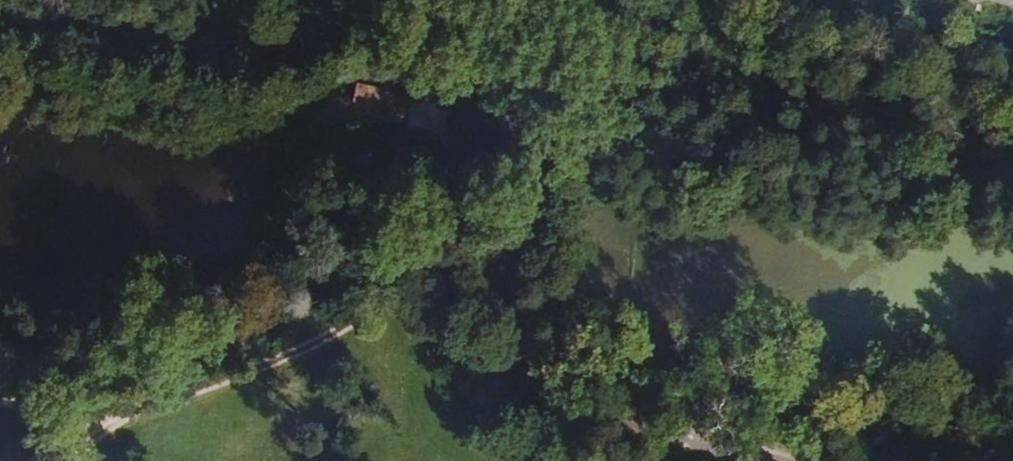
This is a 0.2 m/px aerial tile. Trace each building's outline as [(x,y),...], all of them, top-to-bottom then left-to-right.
[(434,97),(443,46),(415,41),(413,54),(401,52),(401,64),(386,60),(381,89),(367,86),(365,100),(403,106),(405,92),(434,97)]
